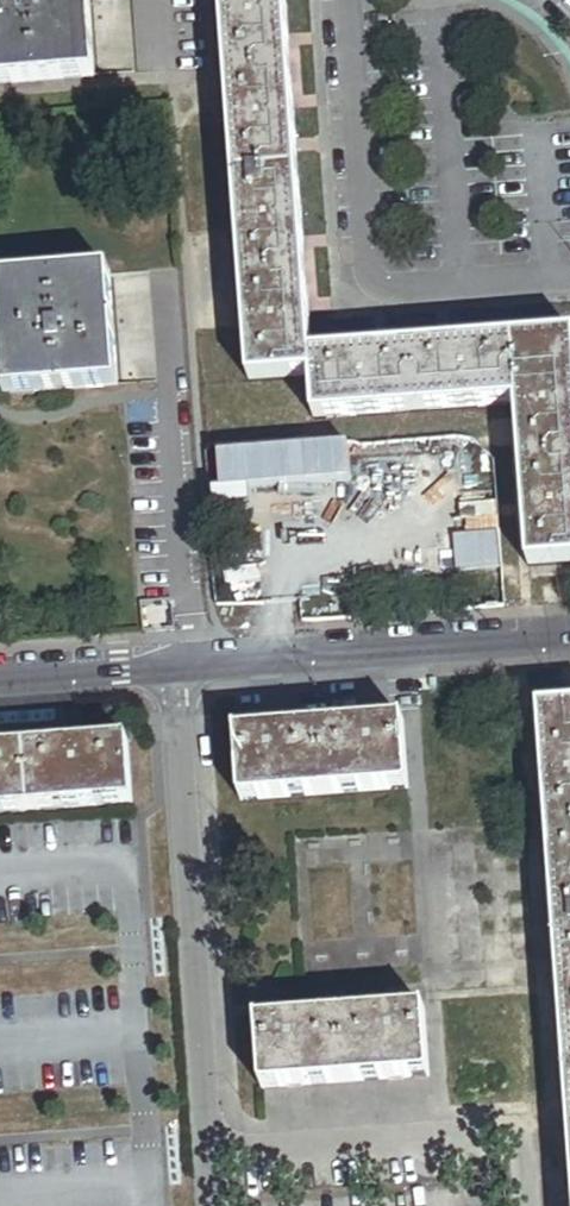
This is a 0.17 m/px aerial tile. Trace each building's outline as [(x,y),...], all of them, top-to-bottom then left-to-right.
[(95,78),(89,0),(0,0),(0,85),(95,78)] [(312,360),(286,0),(223,0),(252,384),(314,380),(312,360)] [(7,396),(117,387),(109,278),(0,286),(0,312),(7,396)] [(312,360),(314,380),(317,422),(518,407),(530,569),(569,566),(569,340),(312,360)] [(539,716),(569,1128),(569,714),(539,716)] [(238,738),(242,803),(408,792),(403,726),(238,738)] [(134,807),(129,745),(0,754),(0,817),(134,807)] [(258,1025),(262,1091),(428,1080),(424,1014),(258,1025)]
